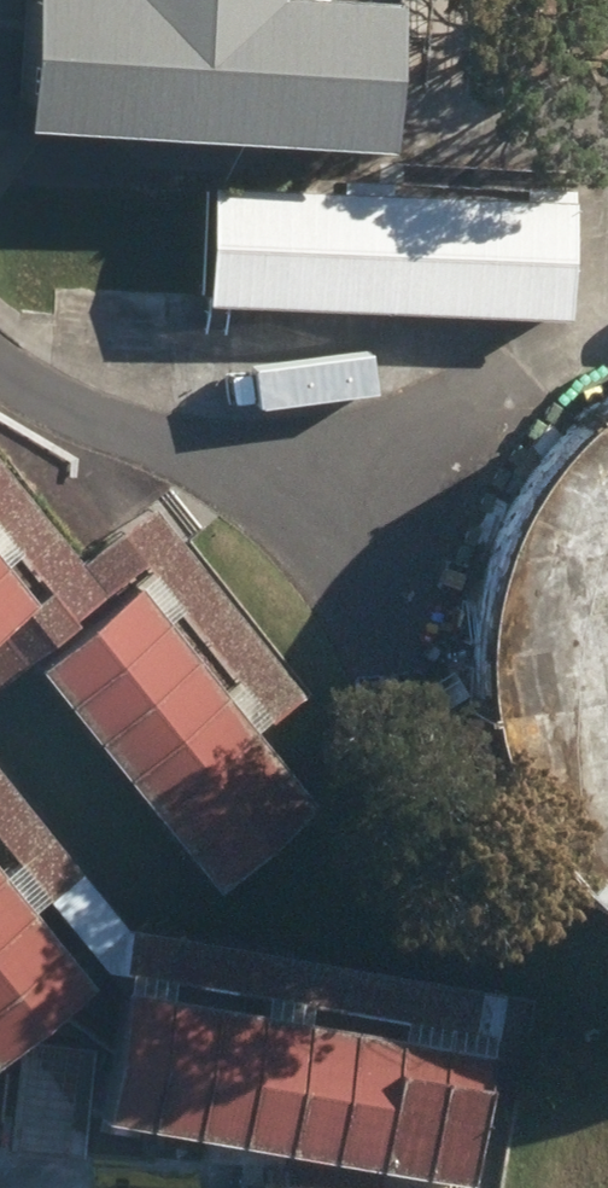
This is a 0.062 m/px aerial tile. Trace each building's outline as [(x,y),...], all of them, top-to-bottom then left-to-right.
[(413,165),(415,127),(438,129),(440,83),(417,83),(419,41),(406,41),(408,18),(399,18),(400,0),(42,0),(36,146),(413,165)] [(29,306),(578,328),(583,214),(32,192),(29,306)] [(544,430),(483,521),(454,632),(467,754),(519,857),(581,920),(607,934),(607,382),(544,430)] [(44,616),(13,576),(29,564),(0,528),(0,651),(44,616)] [(43,683),(219,902),(324,819),(264,745),(277,732),(249,697),(234,709),(174,634),(189,622),(162,588),(43,683)] [(101,999),(39,923),(55,911),(25,873),(9,886),(0,875),(0,1079),(101,999)] [(433,1187),(475,1187),(500,1041),(404,1026),(401,1047),(315,1033),(318,1012),(272,1005),(269,1025),(178,1011),(181,990),(131,982),(107,1135),(433,1187)]
